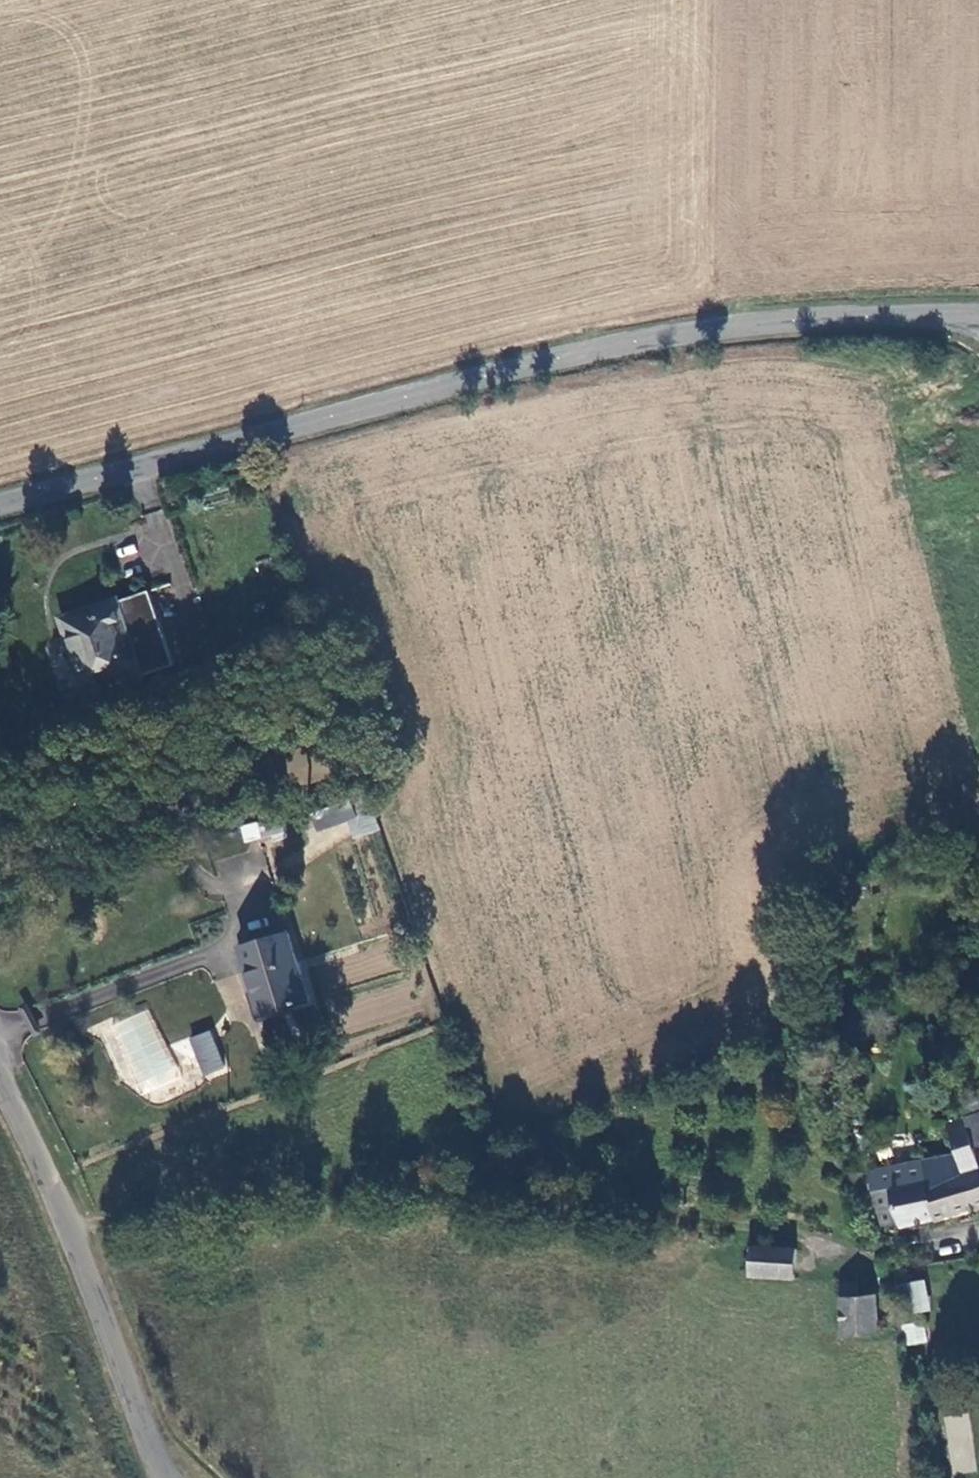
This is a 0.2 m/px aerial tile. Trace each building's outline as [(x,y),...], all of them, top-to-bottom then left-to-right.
[(142,601),(118,609),(127,634),(150,625),(142,601)] [(116,602),(65,618),(75,654),(72,654),(85,697),(138,680),(167,671),(150,625),(127,634),(118,609),(116,602)] [(287,783),(329,783),(329,751),(287,751),(287,783)] [(319,825),(371,807),(366,791),(349,796),(347,791),(310,805),(319,825)] [(239,825),(243,842),(260,838),(256,821),(239,825)] [(259,825),(261,839),(284,837),(282,822),(259,825)] [(242,950),(263,1015),(308,1002),(287,936),(242,950)] [(111,1025),(123,1062),(125,1062),(135,1094),(175,1081),(152,1011),(111,1025)] [(204,1078),(226,1070),(211,1030),(188,1038),(204,1078)] [(967,1098),(969,1114),(977,1145),(978,1144),(978,1095),(967,1098)] [(978,1210),(978,1178),(976,1166),(978,1165),(978,1154),(977,1145),(969,1114),(953,1119),(967,1171),(923,1181),(918,1162),(875,1176),(884,1217),(897,1215),(902,1229),(965,1214),(978,1210)] [(795,1253),(753,1250),(751,1277),(794,1279),(795,1253)] [(928,1283),(898,1288),(903,1318),(933,1312),(928,1283)] [(858,1286),(844,1285),(843,1335),(874,1336),(874,1296),(858,1295),(858,1286)] [(928,1341),(923,1322),(902,1327),(907,1346),(928,1341)] [(967,1410),(942,1414),(951,1474),(976,1470),(967,1410)]
